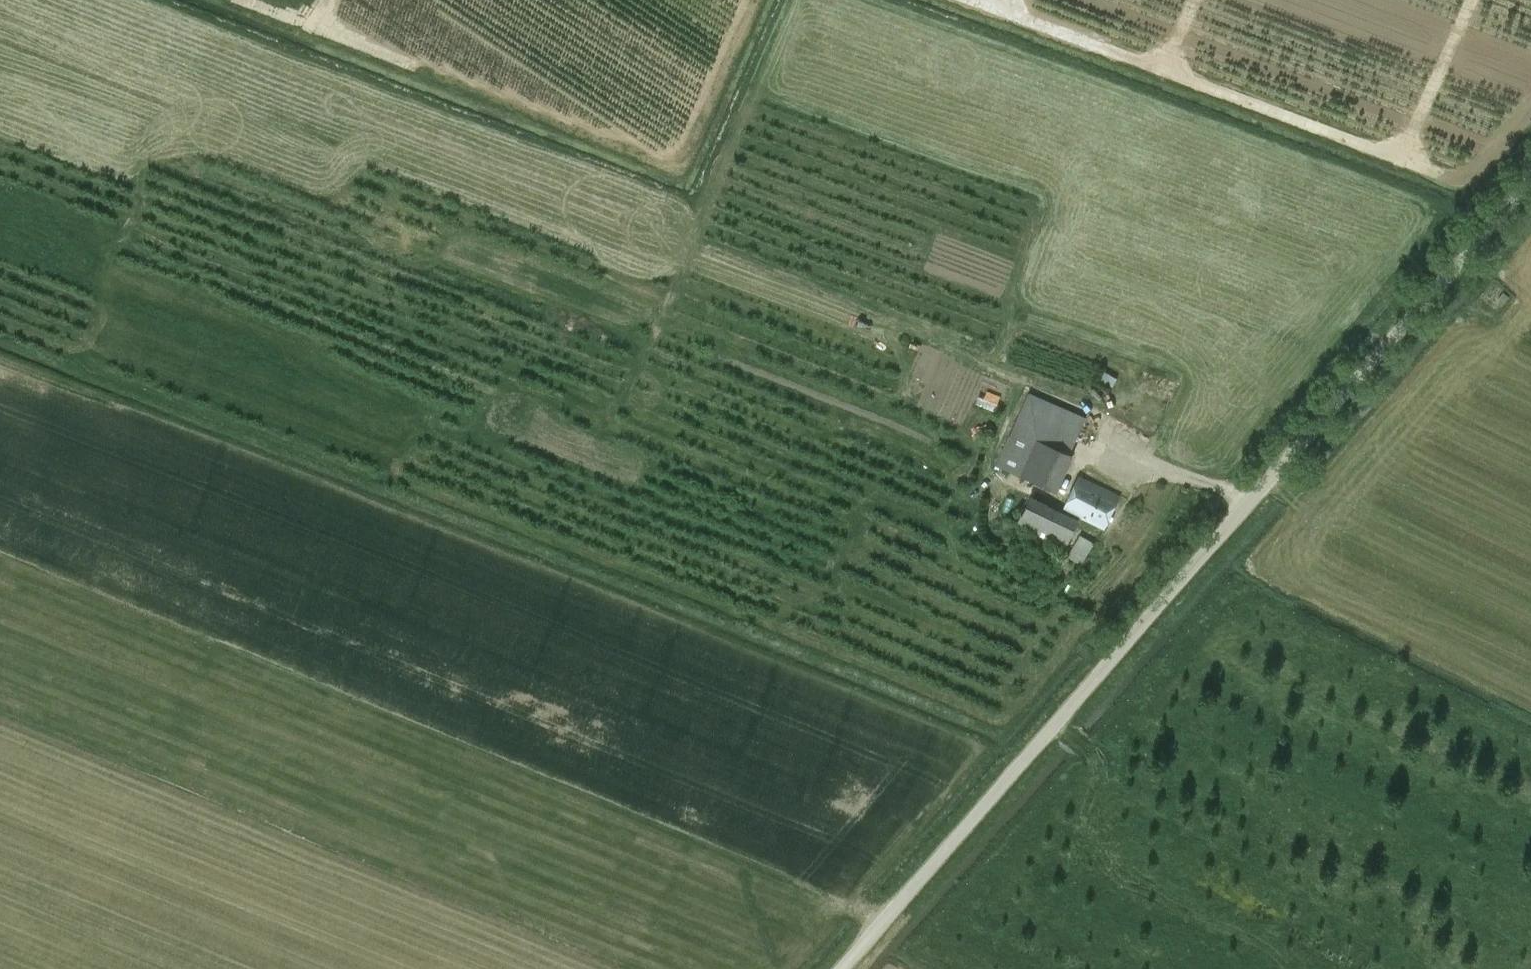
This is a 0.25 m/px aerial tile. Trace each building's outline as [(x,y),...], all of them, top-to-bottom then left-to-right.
[(980,403),(998,409),(1003,396),(984,390),(980,403)] [(1086,417),(1085,416),(1029,393),(996,466),(1020,476),(1057,493),(1074,455),(1070,454),(1086,417)] [(1063,510),(1105,529),(1121,496),(1079,476),(1063,510)] [(1066,548),(1079,520),(1031,496),(1030,498),(1016,492),(1014,498),(1003,493),(994,512),(1017,523),(1016,526),(1066,548)] [(1081,565),(1094,542),(1080,535),(1067,558),(1081,565)]
